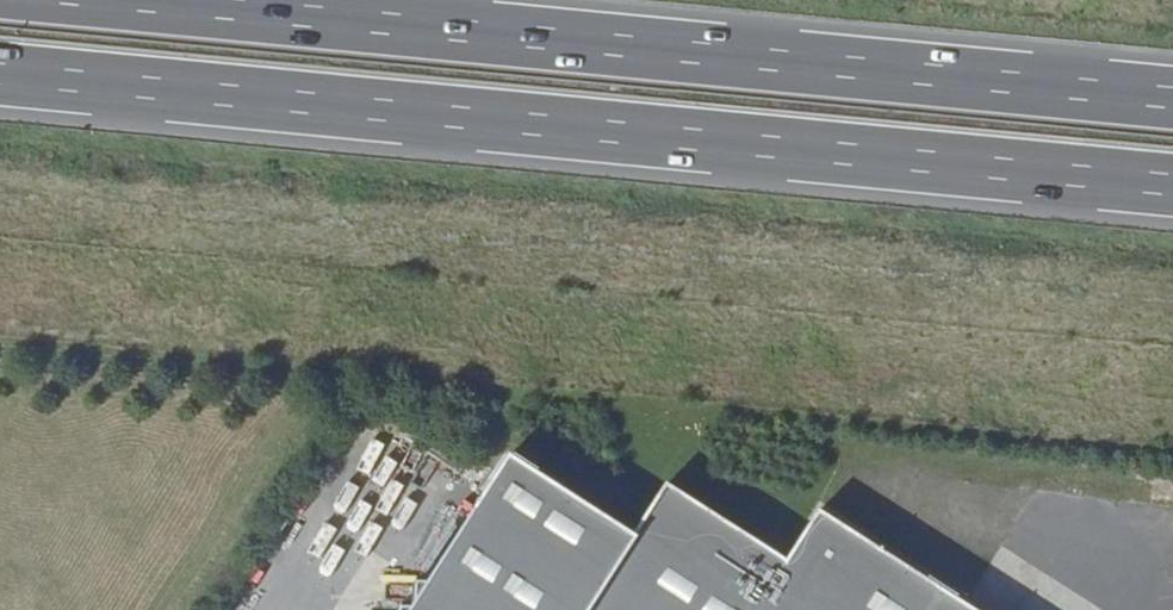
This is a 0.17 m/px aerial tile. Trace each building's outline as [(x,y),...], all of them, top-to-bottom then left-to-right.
[(819,514),(789,564),(667,486),(635,536),(512,457),(413,609),(967,609),(819,514)]
